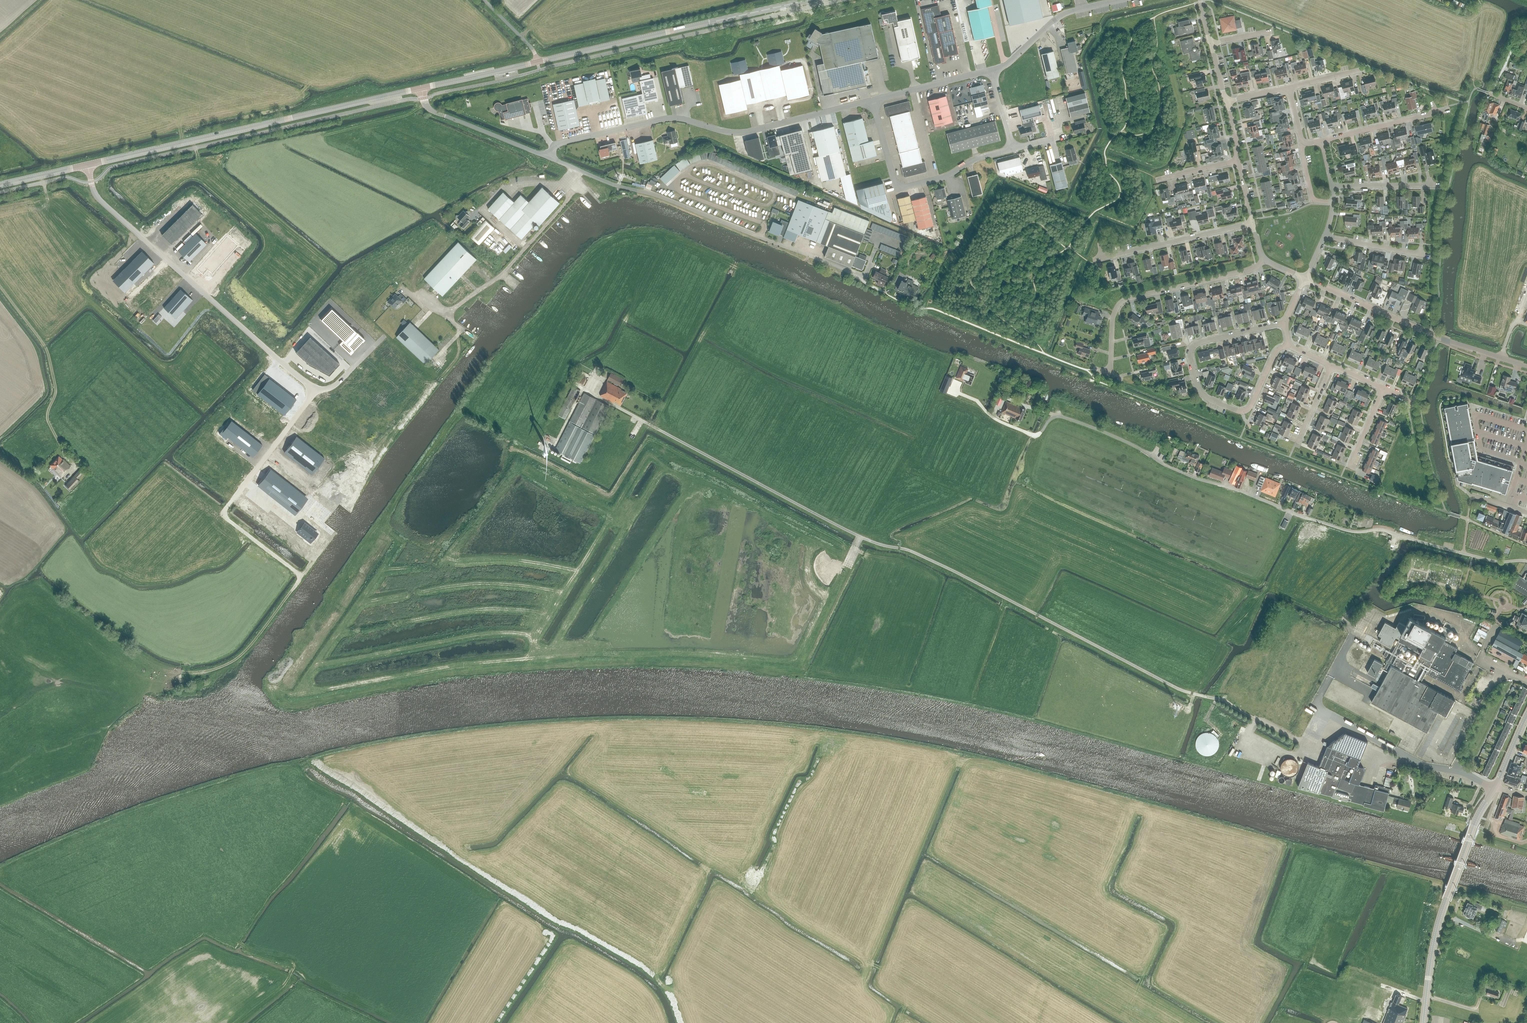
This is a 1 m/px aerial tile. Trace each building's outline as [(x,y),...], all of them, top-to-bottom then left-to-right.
[(994,36),(987,7),(992,6),(991,0),(975,0),(977,9),(967,11),(974,41),(994,36)] [(1009,25),(1039,18),(1035,0),(1003,0),(1009,25)] [(958,54),(953,29),(950,14),(940,16),(938,7),(923,10),(926,25),(935,64),(945,62),(944,57),(958,54)] [(919,57),(916,40),(911,18),(898,21),(895,11),(885,14),(884,13),(883,12),(881,13),(880,14),(880,16),(882,17),(882,16),(884,24),(893,22),(902,61),(919,57)] [(1234,15),(1219,18),(1222,33),(1237,30),(1237,28),(1242,27),(1240,20),(1235,21),(1234,15)] [(1176,35),(1179,34),(1179,35),(1184,34),(1183,33),(1186,32),(1187,34),(1194,32),(1193,24),(1191,24),(1190,18),(1177,21),(1178,27),(1177,27),(1173,28),(1174,33),(1175,32),(1176,35)] [(862,61),(878,58),(877,55),(878,54),(876,50),(870,23),(826,33),(819,43),(824,64),(817,65),(824,95),(867,86),(862,61)] [(826,33),(822,34),(822,33),(815,28),(809,38),(816,42),(817,41),(819,43),(826,33)] [(1195,47),(1193,40),(1193,38),(1181,41),(1184,54),(1190,52),(1192,61),(1201,59),(1199,50),(1197,51),(1197,49),(1197,48),(1196,48),(1196,47),(1195,47)] [(1277,49),(1282,48),(1281,44),(1280,44),(1279,40),(1273,41),(1271,41),(1273,50),(1274,54),(1278,53),(1277,49)] [(1080,45),(1076,46),(1075,41),(1067,43),(1068,47),(1061,49),(1067,74),(1078,71),(1073,52),(1078,51),(1077,50),(1081,49),(1080,45)] [(1264,55),(1262,46),(1259,47),(1258,44),(1251,45),(1254,55),(1260,54),(1260,56),(1264,55)] [(1233,49),(1235,59),(1240,58),(1241,61),(1247,60),(1245,50),(1240,51),(1239,48),(1233,49)] [(1041,54),(1047,79),(1059,76),(1053,51),(1041,54)] [(780,70),(779,65),(779,64),(785,62),(782,62),(780,54),(782,54),(782,53),(777,54),(776,53),(768,55),(769,55),(772,65),(772,67),(759,70),(766,100),(787,95),(788,100),(809,95),(802,65),(780,70)] [(1324,64),(1325,64),(1324,59),(1315,62),(1314,58),(1310,59),(1312,67),(1316,66),(1317,71),(1319,70),(1319,69),(1325,68),(1324,64)] [(759,70),(747,73),(746,71),(744,62),(746,62),(741,63),(740,61),(732,63),(732,64),(733,63),(736,73),(733,74),(739,73),(741,80),(719,85),(726,114),(747,109),(746,104),(766,100),(759,70)] [(1302,73),(1300,64),(1297,65),(1296,62),(1291,63),(1292,69),(1295,68),(1297,74),(1302,73)] [(1287,70),(1290,69),(1288,63),(1285,63),(1285,65),(1283,65),(1284,68),(1281,69),(1283,78),(1288,77),(1287,70)] [(669,106),(683,103),(680,88),(693,85),(689,65),(678,68),(678,67),(672,68),(672,69),(661,72),(669,106)] [(1263,82),(1269,81),(1267,74),(1270,74),(1269,67),(1266,68),(1266,71),(1261,73),(1263,82)] [(1283,78),(1281,69),(1277,70),(1277,67),(1275,67),(1274,67),(1271,68),(1273,74),(1276,73),(1277,79),(1283,78)] [(641,81),(651,78),(650,74),(642,76),(640,69),(630,71),(632,78),(640,76),(641,81)] [(1263,82),(1261,73),(1257,73),(1257,72),(1256,70),(1251,71),(1253,78),(1256,77),(1257,83),(1263,82)] [(1238,78),(1237,74),(1236,71),(1231,72),(1232,78),(1235,78),(1237,87),(1243,86),(1241,77),(1238,78)] [(1251,80),(1249,72),(1240,73),(1241,77),(1243,86),(1249,85),(1248,81),(1251,80)] [(1205,75),(1201,76),(1198,77),(1197,73),(1189,75),(1190,81),(1196,80),(1198,88),(1197,88),(1204,86),(1203,86),(1202,83),(1207,82),(1205,75)] [(1366,87),(1376,85),(1374,77),(1364,80),(1365,84),(1361,85),(1363,94),(1367,93),(1366,87)] [(637,95),(622,98),(627,118),(647,113),(645,102),(658,99),(653,78),(651,78),(641,81),(640,81),(643,94),(637,95)] [(590,105),(590,103),(599,101),(600,103),(599,101),(609,99),(605,79),(595,81),(595,79),(584,81),(585,83),(575,85),(578,100),(574,101),(574,100),(554,105),(559,129),(579,125),(576,110),(579,105),(589,103),(590,105)] [(1356,94),(1359,93),(1358,87),(1354,88),(1352,80),(1347,82),(1349,92),(1355,90),(1356,94)] [(1511,87),(1512,84),(1513,84),(1507,82),(1504,92),(1509,94),(1511,87)] [(1516,89),(1513,96),(1520,98),(1523,92),(1524,87),(1517,84),(1516,85),(1515,89),(1516,89)] [(969,88),(974,107),(980,106),(988,104),(983,85),(969,88)] [(1336,99),(1340,98),(1337,89),(1334,90),(1333,85),(1328,87),(1330,96),(1333,96),(1333,98),(1336,97),(1336,99)] [(1210,98),(1208,91),(1205,92),(1205,88),(1194,90),(1195,94),(1197,94),(1199,103),(1203,102),(1203,100),(1210,98)] [(1304,102),(1311,101),(1308,91),(1305,92),(1305,93),(1302,94),(1303,99),(1304,102)] [(1315,91),(1312,92),(1311,91),(1308,91),(1311,101),(1314,100),(1315,104),(1321,103),(1319,95),(1316,96),(1315,91)] [(1414,98),(1417,98),(1415,91),(1410,93),(1411,97),(1406,98),(1409,108),(1416,107),(1414,98)] [(1090,112),(1087,102),(1085,93),(1065,98),(1070,117),(1090,112)] [(928,101),(935,126),(952,122),(946,96),(928,101)] [(1274,106),(1284,104),(1283,98),(1274,100),(1273,97),(1267,98),(1269,104),(1274,103),(1274,106)] [(501,120),(531,112),(528,98),(501,105),(501,104),(500,104),(500,103),(499,103),(498,103),(497,103),(497,104),(496,104),(495,105),(495,106),(495,107),(495,108),(495,109),(496,109),(496,110),(497,110),(498,110),(501,120)] [(1395,104),(1398,104),(1397,98),(1392,99),(1392,102),(1389,103),(1391,113),(1397,111),(1395,104)] [(1486,121),(1489,114),(1494,103),(1488,100),(1482,114),(1484,115),(1484,116),(1483,119),(1484,120),(1486,121)] [(1245,113),(1255,111),(1254,108),(1257,107),(1256,105),(1258,104),(1258,101),(1252,102),(1252,105),(1244,107),(1245,113)] [(1389,103),(1383,104),(1383,101),(1379,102),(1381,108),(1384,107),(1386,114),(1391,113),(1389,103)] [(1376,109),(1379,109),(1377,102),(1374,103),(1375,107),(1369,108),(1372,117),(1377,116),(1376,109)] [(1500,105),(1496,104),(1494,103),(1490,113),(1492,115),(1492,117),(1494,117),(1495,115),(1495,116),(1500,105)] [(1282,113),(1281,110),(1285,109),(1284,104),(1274,106),(1275,109),(1272,110),(1273,112),(1270,113),(1270,116),(1277,115),(1282,113)] [(1039,105),(1020,110),(1022,120),(1042,115),(1039,105)] [(974,107),(974,108),(977,117),(983,116),(981,111),(980,106),(974,107)] [(1372,117),(1369,108),(1364,109),(1363,106),(1360,107),(1362,113),(1365,112),(1366,119),(1372,117)] [(1209,122),(1216,120),(1212,107),(1205,109),(1206,109),(1203,109),(1204,114),(1207,114),(1209,122)] [(1341,117),(1340,112),(1339,108),(1334,110),(1335,113),(1334,114),(1334,116),(1332,117),(1334,127),(1339,125),(1338,118),(1341,117)] [(1519,120),(1521,114),(1511,109),(1508,116),(1519,120)] [(1357,118),(1360,117),(1358,110),(1355,111),(1356,112),(1350,113),(1352,122),(1358,121),(1357,118)] [(901,121),(911,119),(909,111),(907,112),(902,113),(899,114),(901,121)] [(1255,120),(1261,118),(1260,115),(1259,115),(1258,113),(1255,113),(1255,111),(1245,113),(1246,118),(1254,116),(1255,120)] [(1334,127),(1332,117),(1326,118),(1325,112),(1321,113),(1323,121),(1327,120),(1329,128),(1334,127)] [(1288,121),(1287,116),(1283,117),(1282,113),(1277,115),(1270,116),(1272,122),(1278,121),(1278,124),(1288,121)] [(1320,122),(1323,121),(1321,113),(1318,114),(1319,117),(1316,118),(1317,121),(1314,121),(1316,131),(1322,130),(1320,122)] [(1347,124),(1352,122),(1350,113),(1345,115),(1344,113),(1341,114),(1343,121),(1346,121),(1347,124)] [(892,124),(901,121),(899,114),(897,115),(892,116),(890,116),(892,124)] [(869,142),(864,123),(865,121),(859,117),(858,119),(843,123),(853,162),(877,156),(873,141),(869,142)] [(1313,119),(1308,120),(1307,117),(1304,117),(1306,125),(1309,124),(1311,132),(1316,131),(1314,121),(1313,119)] [(903,129),(913,126),(911,119),(901,121),(903,129)] [(1075,133),(1085,130),(1083,124),(1086,123),(1085,119),(1075,122),(1075,125),(1073,126),(1075,133)] [(894,131),(903,129),(901,121),(892,124),(894,131)] [(947,134),(952,153),(1000,140),(995,121),(947,134)] [(1035,126),(1034,121),(1023,124),(1024,129),(1020,130),(1022,136),(1032,134),(1032,132),(1036,131),(1035,126)] [(1258,130),(1258,127),(1261,126),(1260,121),(1254,122),(1255,125),(1248,127),(1250,132),(1258,130)] [(1281,129),(1289,127),(1288,121),(1278,124),(1279,126),(1276,127),(1277,130),(1275,130),(1275,134),(1281,132),(1281,129)] [(1424,133),(1432,131),(1430,123),(1417,127),(1418,134),(1419,134),(1419,136),(1423,137),(1424,133)] [(1483,130),(1479,141),(1481,142),(1482,140),(1485,141),(1487,136),(1486,135),(1490,125),(1485,124),(1483,130)] [(1208,134),(1218,132),(1217,126),(1209,128),(1208,125),(1202,126),(1203,130),(1205,129),(1205,132),(1208,131),(1208,134)] [(817,146),(819,156),(815,157),(821,181),(840,176),(846,175),(834,126),(809,132),(813,147),(817,146)] [(905,136),(915,133),(913,126),(903,129),(905,136)] [(1414,136),(1410,137),(1408,138),(1406,128),(1401,130),(1403,139),(1406,139),(1407,142),(1411,141),(1412,145),(1415,144),(1414,136)] [(802,129),(779,135),(780,135),(782,144),(782,145),(785,155),(790,154),(795,174),(812,169),(802,129)] [(895,138),(905,136),(903,129),(894,131),(895,138)] [(1196,137),(1194,129),(1186,131),(1188,139),(1196,137)] [(663,137),(664,143),(670,142),(670,144),(678,142),(675,130),(667,132),(668,136),(663,137)] [(1264,139),(1263,135),(1262,133),(1259,133),(1258,130),(1250,132),(1251,138),(1257,136),(1258,140),(1264,139)] [(1220,137),(1218,132),(1208,134),(1209,137),(1206,138),(1206,140),(1204,141),(1205,144),(1206,144),(1212,143),(1211,139),(1220,137)] [(907,143),(917,141),(915,133),(905,136),(907,143)] [(1284,142),(1292,140),(1291,134),(1285,136),(1284,133),(1278,134),(1280,139),(1283,139),(1284,142)] [(1392,145),(1390,141),(1389,133),(1383,134),(1385,144),(1388,143),(1389,146),(1391,145),(1392,145)] [(1380,145),(1385,144),(1383,134),(1378,135),(1380,143),(1376,144),(1378,150),(1381,149),(1380,145)] [(770,145),(766,146),(769,157),(775,156),(774,152),(779,150),(777,145),(782,144),(780,135),(775,136),(775,135),(768,137),(770,145)] [(897,146),(907,143),(905,136),(895,138),(897,146)] [(744,141),(748,155),(760,160),(764,159),(759,137),(744,141)] [(1378,150),(1376,144),(1373,145),(1371,137),(1366,138),(1368,148),(1371,147),(1374,150),(1374,151),(1378,150)] [(1365,149),(1368,148),(1366,138),(1360,140),(1362,147),(1359,148),(1360,154),(1364,153),(1365,149)] [(624,159),(630,157),(626,139),(620,141),(624,159)] [(640,163),(657,159),(653,140),(635,144),(640,163)] [(1287,147),(1294,145),(1292,140),(1284,142),(1284,145),(1281,145),(1282,151),(1288,150),(1287,147)] [(919,148),(918,148),(917,141),(907,143),(909,151),(919,148)] [(609,151),(617,149),(616,142),(607,144),(609,151)] [(1187,162),(1195,160),(1193,152),(1197,151),(1195,142),(1188,144),(1190,149),(1185,150),(1187,162)] [(899,153),(909,151),(907,143),(897,146),(899,153)] [(1213,152),(1222,149),(1221,144),(1212,146),(1212,143),(1206,144),(1205,144),(1206,148),(1209,147),(1209,149),(1212,149),(1213,152)] [(610,154),(609,151),(607,144),(600,146),(601,149),(600,149),(601,156),(602,156),(602,158),(610,157),(609,154),(610,154)] [(1352,155),(1358,154),(1356,145),(1350,147),(1349,144),(1338,147),(1340,156),(1349,153),(1350,156),(1352,155)] [(1428,164),(1436,162),(1433,151),(1427,153),(1426,145),(1419,147),(1421,156),(1425,155),(1428,164)] [(919,162),(922,162),(919,148),(909,151),(912,164),(913,164),(919,162)] [(1073,148),(1066,150),(1068,156),(1066,157),(1067,161),(1069,161),(1070,165),(1077,163),(1073,148)] [(1222,159),(1221,155),(1224,155),(1222,149),(1213,152),(1213,154),(1209,155),(1210,158),(1206,159),(1207,163),(1222,159)] [(1285,159),(1286,161),(1295,159),(1294,154),(1291,154),(1290,150),(1279,153),(1280,157),(1281,157),(1281,160),(1285,159)] [(907,166),(912,164),(909,151),(899,153),(903,167),(907,166)] [(1256,160),(1265,158),(1263,151),(1254,153),(1256,160)] [(1409,159),(1404,160),(1403,156),(1402,157),(1401,152),(1398,153),(1402,167),(1405,166),(1406,170),(1411,168),(1409,159)] [(1415,159),(1418,158),(1417,152),(1413,153),(1414,155),(1411,155),(1412,158),(1409,159),(1411,168),(1417,167),(1415,159)] [(701,159),(699,153),(688,157),(690,163),(701,159)] [(1398,168),(1402,167),(1398,153),(1396,154),(1397,158),(1396,158),(1394,162),(1392,163),(1394,173),(1399,171),(1398,168)] [(690,164),(685,157),(675,164),(680,171),(690,164)] [(1005,176),(1023,171),(1020,157),(997,163),(1000,173),(1004,171),(1005,176)] [(1257,167),(1266,165),(1265,158),(1256,160),(1257,167)] [(1290,166),(1296,165),(1295,159),(1286,161),(1287,165),(1283,166),(1283,167),(1282,168),(1283,172),(1288,171),(1291,170),(1290,166)] [(1380,168),(1383,167),(1382,160),(1378,161),(1379,166),(1374,167),(1376,177),(1382,176),(1380,168)] [(919,162),(921,172),(927,171),(925,161),(922,162),(919,162)] [(1355,175),(1356,175),(1354,167),(1355,167),(1354,161),(1346,163),(1347,167),(1348,167),(1348,168),(1344,169),(1346,177),(1346,176),(1355,174),(1355,175)] [(859,165),(861,172),(873,169),(871,162),(859,165)] [(915,174),(921,172),(919,162),(913,164),(915,174)] [(1050,165),(1056,189),(1068,186),(1061,162),(1050,165)] [(909,175),(915,174),(913,164),(912,164),(907,166),(909,175)] [(1376,177),(1374,167),(1371,168),(1370,164),(1368,165),(1371,178),(1376,177)] [(674,165),(660,178),(666,184),(680,171),(674,165)] [(1269,166),(1267,167),(1266,165),(1257,167),(1259,172),(1262,171),(1263,176),(1271,174),(1269,166)] [(903,177),(909,175),(907,166),(903,167),(901,167),(903,177)] [(1026,169),(1029,178),(1040,175),(1041,180),(1047,179),(1044,166),(1038,167),(1038,166),(1034,167),(1026,169)] [(1289,180),(1299,178),(1298,172),(1289,174),(1288,171),(1283,172),(1282,172),(1283,176),(1286,175),(1286,177),(1289,177),(1289,180)] [(846,175),(840,176),(846,199),(857,204),(850,174),(846,175)] [(977,174),(967,177),(972,196),(982,194),(977,174)] [(1219,180),(1220,183),(1230,181),(1228,174),(1219,176),(1218,175),(1213,176),(1213,179),(1210,179),(1210,182),(1219,180)] [(1286,190),(1294,188),(1293,185),(1300,183),(1299,178),(1289,180),(1290,183),(1287,183),(1288,186),(1285,186),(1286,190)] [(1210,186),(1207,187),(1205,179),(1199,181),(1202,190),(1205,190),(1205,192),(1208,192),(1208,193),(1211,192),(1210,186)] [(864,188),(856,190),(860,203),(861,208),(862,209),(890,222),(891,221),(892,218),(888,202),(883,183),(864,188)] [(1190,197),(1194,196),(1193,191),(1189,191),(1187,183),(1182,185),(1184,194),(1187,194),(1188,196),(1190,196),(1190,197)] [(1184,194),(1182,185),(1176,186),(1178,191),(1174,192),(1177,202),(1182,200),(1181,195),(1184,194)] [(1264,195),(1273,193),(1271,186),(1262,188),(1264,195)] [(539,225),(560,203),(542,187),(529,202),(521,195),(514,202),(503,192),(488,209),(522,239),(536,222),(539,225)] [(937,199),(947,197),(944,187),(935,190),(937,199)] [(1169,205),(1176,203),(1174,197),(1170,197),(1168,188),(1160,190),(1162,200),(1168,199),(1169,205)] [(1293,197),(1303,195),(1302,190),(1294,191),(1294,188),(1286,190),(1287,196),(1293,194),(1293,197)] [(1231,192),(1231,191),(1223,193),(1223,190),(1217,191),(1218,197),(1222,196),(1223,200),(1232,198),(1232,196),(1233,195),(1233,193),(1232,192),(1231,192)] [(1266,202),(1274,200),(1273,193),(1264,195),(1266,202)] [(911,200),(910,195),(897,198),(904,223),(916,220),(919,229),(933,226),(926,196),(911,200)] [(1293,197),(1294,200),(1288,202),(1289,207),(1302,205),(1301,201),(1304,201),(1303,195),(1293,197)] [(952,219),(966,216),(961,196),(947,200),(952,219)] [(1361,202),(1362,196),(1355,196),(1355,199),(1347,199),(1346,206),(1357,207),(1357,202),(1361,202)] [(1384,196),(1377,197),(1377,206),(1381,206),(1381,209),(1383,209),(1384,213),(1384,214),(1389,214),(1389,206),(1388,206),(1384,206),(1384,196)] [(1418,212),(1424,212),(1424,206),(1420,206),(1420,196),(1413,196),(1413,206),(1418,206),(1418,212)] [(1404,209),(1408,209),(1408,199),(1404,199),(1404,197),(1397,197),(1397,208),(1404,207),(1404,209)] [(834,207),(832,213),(798,200),(792,216),(789,223),(787,230),(798,234),(829,246),(825,257),(851,267),(852,266),(855,256),(869,221),(834,207)] [(193,203),(162,234),(172,244),(203,213),(193,203)] [(1236,209),(1232,210),(1231,204),(1222,206),(1223,209),(1223,210),(1224,214),(1227,213),(1228,217),(1229,220),(1234,219),(1233,216),(1238,215),(1236,209)] [(1210,222),(1209,217),(1215,216),(1213,208),(1207,210),(1207,213),(1202,214),(1204,223),(1210,222)] [(465,211),(463,210),(459,215),(456,215),(456,219),(459,219),(461,220),(458,223),(464,228),(469,223),(466,220),(469,216),(468,215),(467,216),(467,215),(467,214),(467,213),(466,213),(466,212),(465,211)] [(1202,214),(1201,211),(1196,212),(1196,211),(1192,212),(1193,219),(1197,218),(1199,225),(1204,223),(1202,214)] [(1359,218),(1359,215),(1353,214),(1353,217),(1346,217),(1345,225),(1356,225),(1357,218),(1359,218)] [(1155,229),(1163,228),(1160,215),(1160,216),(1149,219),(1150,223),(1145,224),(1148,235),(1148,234),(1156,232),(1156,233),(1155,229)] [(1182,222),(1185,221),(1184,215),(1180,215),(1181,219),(1176,220),(1178,230),(1183,228),(1182,222)] [(483,217),(476,224),(479,226),(485,219),(483,217)] [(1178,230),(1176,220),(1173,221),(1172,217),(1166,219),(1167,225),(1171,224),(1173,231),(1178,230)] [(494,228),(485,220),(470,237),(479,245),(494,228)] [(787,230),(789,223),(781,220),(780,224),(773,222),(770,231),(779,235),(781,229),(786,231),(787,230)] [(210,221),(204,227),(215,236),(220,230),(210,221)] [(1383,228),(1386,227),(1386,221),(1379,222),(1380,226),(1377,226),(1378,235),(1383,235),(1383,228)] [(1404,224),(1404,221),(1400,221),(1400,224),(1398,224),(1398,226),(1395,227),(1396,237),(1401,236),(1401,227),(1404,227),(1404,224)] [(1408,226),(1408,223),(1407,221),(1404,221),(1404,224),(1404,227),(1404,230),(1408,229),(1408,238),(1414,238),(1413,228),(1410,228),(1410,226),(1408,226)] [(1378,235),(1377,226),(1374,226),(1374,222),(1368,223),(1368,232),(1372,231),(1372,236),(1378,235)] [(1419,230),(1423,230),(1422,223),(1416,224),(1417,228),(1413,228),(1414,238),(1419,238),(1419,230)] [(798,234),(787,230),(786,231),(784,237),(795,242),(798,234)] [(196,233),(178,251),(189,262),(206,244),(196,233)] [(1242,247),(1245,246),(1243,237),(1240,238),(1240,237),(1236,239),(1233,240),(1235,247),(1230,248),(1232,255),(1239,253),(1237,248),(1242,247)] [(424,279),(443,296),(477,259),(458,242),(424,279)] [(1224,254),(1228,253),(1226,244),(1222,245),(1222,242),(1215,244),(1218,254),(1224,252),(1224,254)] [(1212,257),(1210,248),(1206,249),(1205,246),(1198,247),(1199,248),(1196,248),(1198,257),(1205,255),(1206,258),(1212,257)] [(1187,263),(1193,262),(1191,256),(1188,257),(1186,250),(1180,251),(1183,261),(1186,260),(1187,263)] [(142,251),(114,279),(118,282),(122,286),(126,291),(154,263),(142,251)] [(1364,269),(1366,260),(1362,259),(1363,253),(1354,251),(1354,255),(1355,255),(1354,260),(1361,261),(1360,269),(1364,269)] [(866,260),(865,260),(866,256),(860,254),(858,258),(855,256),(852,266),(862,270),(866,260)] [(1175,267),(1173,261),(1170,262),(1168,254),(1160,256),(1162,264),(1158,264),(1160,272),(1163,271),(1165,268),(1164,266),(1168,265),(1169,269),(1175,267)] [(1377,265),(1379,256),(1373,254),(1372,261),(1369,260),(1368,266),(1372,267),(1374,265),(1374,264),(1377,265)] [(1338,263),(1340,258),(1334,255),(1332,258),(1328,256),(1324,265),(1331,268),(1334,261),(1338,263)] [(1389,259),(1385,258),(1385,257),(1379,256),(1377,265),(1380,266),(1381,269),(1387,270),(1389,259)] [(1154,274),(1158,273),(1156,266),(1152,267),(1150,258),(1143,260),(1146,270),(1150,269),(1150,272),(1153,271),(1154,274)] [(1394,269),(1403,270),(1405,261),(1395,259),(1394,264),(1390,263),(1389,271),(1393,272),(1394,269)] [(1137,268),(1136,268),(1135,262),(1128,264),(1128,266),(1123,267),(1126,277),(1130,276),(1130,272),(1134,271),(1135,275),(1139,274),(1137,268)] [(1422,269),(1423,264),(1414,263),(1412,272),(1409,271),(1408,277),(1414,278),(1414,273),(1420,274),(1421,269),(1422,269)] [(1108,268),(1107,268),(1110,278),(1115,277),(1116,281),(1121,280),(1119,270),(1116,271),(1115,266),(1114,266),(1115,267),(1108,268)] [(1342,268),(1341,268),(1341,267),(1338,272),(1342,274),(1339,281),(1345,284),(1348,278),(1351,280),(1354,274),(1348,271),(1348,270),(1342,268)] [(883,286),(887,277),(884,275),(886,271),(881,268),(879,273),(876,271),(873,277),(879,280),(877,283),(883,286)] [(1361,291),(1365,282),(1361,280),(1362,278),(1356,275),(1354,281),(1357,282),(1354,288),(1361,291)] [(1271,287),(1276,279),(1271,276),(1268,282),(1265,281),(1262,281),(1264,288),(1268,287),(1269,285),(1271,287)] [(1382,278),(1377,276),(1374,281),(1380,284),(1382,278)] [(914,297),(918,288),(912,286),(914,282),(908,279),(906,283),(902,281),(899,287),(896,286),(894,290),(897,291),(898,289),(904,292),(904,294),(906,295),(908,294),(914,297)] [(1279,293),(1281,293),(1280,290),(1277,288),(1281,282),(1276,279),(1271,287),(1274,289),(1273,290),(1274,294),(1279,293)] [(1368,279),(1363,289),(1368,291),(1373,281),(1368,279)] [(1260,292),(1260,293),(1263,292),(1262,286),(1259,287),(1257,280),(1252,281),(1255,293),(1260,292)] [(1255,293),(1252,281),(1246,282),(1247,287),(1245,287),(1246,292),(1247,296),(1250,295),(1249,294),(1255,293)] [(1379,285),(1377,284),(1374,283),(1370,290),(1374,291),(1372,296),(1378,299),(1382,290),(1378,288),(1379,285)] [(1246,292),(1243,293),(1241,286),(1236,287),(1238,296),(1243,294),(1244,299),(1247,298),(1247,296),(1246,292)] [(1233,297),(1238,296),(1236,287),(1230,289),(1232,295),(1229,296),(1231,302),(1234,302),(1233,297)] [(1404,300),(1408,291),(1401,288),(1398,294),(1392,291),(1388,300),(1389,300),(1394,302),(1394,304),(1398,305),(1398,304),(1399,304),(1402,299),(1404,300)] [(176,319),(193,300),(181,289),(164,308),(176,319)] [(1210,300),(1212,305),(1213,310),(1216,310),(1215,305),(1214,302),(1216,301),(1216,299),(1219,299),(1217,289),(1211,290),(1213,299),(1210,300)] [(1210,297),(1207,298),(1206,291),(1200,292),(1202,302),(1204,307),(1206,305),(1208,304),(1209,306),(1212,305),(1210,300),(1210,297)] [(1204,307),(1202,302),(1200,292),(1195,294),(1197,301),(1194,301),(1195,309),(1199,308),(1198,307),(1200,306),(1203,307),(1204,307)] [(1278,310),(1279,310),(1285,309),(1283,303),(1286,302),(1284,292),(1281,293),(1279,293),(1281,301),(1276,302),(1277,305),(1278,310)] [(1426,302),(1427,302),(1417,298),(1417,297),(1410,293),(1407,299),(1414,303),(1411,309),(1421,314),(1424,309),(1422,308),(1424,301),(1426,302)] [(333,294),(331,297),(338,305),(341,302),(333,294)] [(406,299),(401,294),(398,297),(395,295),(388,302),(395,308),(396,307),(398,307),(399,306),(399,304),(401,301),(403,303),(406,299)] [(1184,306),(1193,304),(1192,299),(1190,299),(1189,295),(1181,297),(1183,303),(1180,304),(1182,312),(1185,311),(1184,306)] [(1306,308),(1311,299),(1306,297),(1302,304),(1299,303),(1295,312),(1298,313),(1302,306),(1306,308)] [(1178,305),(1174,306),(1172,299),(1166,300),(1168,309),(1172,308),(1172,311),(1175,311),(1176,313),(1180,312),(1178,305)] [(1313,316),(1315,310),(1312,309),(1316,301),(1311,299),(1306,308),(1311,310),(1310,314),(1313,316)] [(1276,302),(1272,303),(1272,302),(1267,303),(1269,314),(1273,313),(1273,315),(1279,314),(1279,310),(1278,310),(1277,305),(1276,302)] [(1081,306),(1072,303),(1070,310),(1079,312),(1081,306)] [(1156,314),(1163,312),(1162,307),(1158,308),(1157,303),(1146,306),(1148,313),(1156,311),(1156,314)] [(1322,315),(1326,306),(1321,304),(1318,311),(1315,310),(1313,316),(1315,317),(1317,313),(1322,315)] [(1329,322),(1331,317),(1328,316),(1331,308),(1326,306),(1322,315),(1325,316),(1323,319),(1326,320),(1325,321),(1328,323),(1329,322)] [(331,308),(321,320),(342,340),(339,344),(351,355),(352,353),(363,341),(364,339),(357,332),(331,308)] [(1099,313),(1099,312),(1085,308),(1083,314),(1088,316),(1087,320),(1090,321),(1089,324),(1094,325),(1095,322),(1099,324),(1101,317),(1096,315),(1097,312),(1099,313)] [(1261,318),(1258,309),(1255,310),(1255,308),(1252,309),(1255,320),(1261,318)] [(1338,321),(1342,313),(1337,311),(1334,317),(1331,316),(1331,317),(1329,322),(1334,324),(1336,320),(1338,321)] [(1244,322),(1242,313),(1239,314),(1238,312),(1236,312),(1238,323),(1244,322)] [(1343,330),(1347,323),(1344,322),(1347,315),(1342,313),(1338,321),(1341,322),(1339,325),(1342,326),(1340,329),(1343,330)] [(156,323),(161,316),(159,314),(153,320),(156,323)] [(1146,324),(1148,320),(1142,316),(1140,319),(1133,314),(1129,319),(1136,325),(1139,321),(1141,324),(1143,322),(1146,324)] [(1227,326),(1225,317),(1222,318),(1222,316),(1219,316),(1221,327),(1227,326)] [(1354,328),(1357,320),(1352,318),(1349,324),(1347,323),(1343,330),(1346,332),(1349,326),(1354,328)] [(1180,328),(1184,327),(1182,319),(1176,320),(1177,324),(1170,326),(1173,338),(1182,336),(1180,328)] [(1211,330),(1209,323),(1206,323),(1205,319),(1202,320),(1205,331),(1211,330)] [(1356,329),(1355,331),(1356,331),(1356,332),(1357,333),(1357,334),(1360,336),(1362,330),(1360,328),(1362,322),(1357,320),(1354,328),(1356,329)] [(439,349),(410,322),(396,337),(425,364),(439,349)] [(1194,334),(1193,326),(1189,327),(1188,323),(1186,323),(1188,335),(1194,334)] [(1301,337),(1305,328),(1302,326),(1302,325),(1300,324),(1295,334),(1301,337)] [(1375,331),(1372,330),(1374,326),(1369,324),(1365,331),(1363,330),(1358,340),(1363,342),(1367,333),(1373,336),(1375,331)] [(1307,339),(1312,329),(1309,328),(1308,329),(1305,328),(1301,337),(1307,339)] [(1381,340),(1385,331),(1380,329),(1376,338),(1381,340)] [(1148,338),(1146,332),(1137,334),(1138,338),(1133,339),(1135,346),(1144,344),(1145,347),(1151,346),(1149,338),(1148,338)] [(1319,346),(1323,337),(1320,336),(1320,335),(1318,333),(1313,344),(1319,346)] [(1390,345),(1394,336),(1389,334),(1385,343),(1390,345)] [(310,336),(296,352),(309,364),(329,375),(340,364),(310,336)] [(1325,349),(1329,339),(1327,338),(1326,339),(1323,337),(1319,346),(1325,349)] [(1263,339),(1257,341),(1257,339),(1251,340),(1251,343),(1253,350),(1259,348),(1259,350),(1266,348),(1263,339)] [(1403,348),(1406,342),(1401,339),(1397,348),(1400,349),(1397,355),(1402,357),(1402,356),(1405,349),(1403,348)] [(1088,357),(1090,350),(1082,347),(1083,344),(1077,341),(1075,347),(1079,348),(1078,354),(1088,357)] [(1249,344),(1248,341),(1242,342),(1243,347),(1244,352),(1250,350),(1250,352),(1253,351),(1253,350),(1251,343),(1249,344)] [(1336,354),(1340,345),(1337,344),(1338,342),(1335,341),(1331,351),(1336,354)] [(1244,352),(1243,347),(1240,348),(1239,343),(1233,344),(1233,346),(1234,349),(1235,354),(1241,352),(1242,354),(1242,357),(1245,356),(1244,354),(1244,353),(1244,352)] [(1412,354),(1416,345),(1411,343),(1407,350),(1405,349),(1402,356),(1406,358),(1409,352),(1412,354)] [(1179,355),(1179,354),(1179,353),(1179,350),(1178,350),(1177,348),(1171,350),(1170,345),(1162,347),(1163,352),(1167,351),(1169,358),(1179,355)] [(1236,356),(1235,354),(1234,349),(1233,346),(1231,347),(1230,345),(1224,346),(1226,356),(1227,356),(1228,357),(1229,358),(1233,357),(1233,359),(1236,358),(1236,356)] [(1342,357),(1347,346),(1344,345),(1344,347),(1340,345),(1336,354),(1342,357)] [(1149,355),(1156,354),(1154,348),(1147,349),(1148,353),(1137,355),(1139,363),(1150,360),(1149,355)] [(1423,359),(1427,350),(1422,348),(1418,356),(1423,359)] [(1214,353),(1219,353),(1220,359),(1225,357),(1223,349),(1218,350),(1217,349),(1213,350),(1213,349),(1209,350),(1209,351),(1199,353),(1201,361),(1211,359),(1210,354),(1214,353)] [(1354,362),(1358,353),(1354,351),(1355,350),(1352,349),(1348,359),(1354,362)] [(1359,364),(1364,354),(1361,353),(1361,354),(1358,353),(1354,362),(1359,364)] [(1287,367),(1292,358),(1286,356),(1284,361),(1281,360),(1278,367),(1281,368),(1282,365),(1287,367)] [(1371,369),(1375,360),(1371,359),(1372,358),(1369,356),(1365,367),(1371,369)] [(1293,370),(1297,360),(1292,358),(1287,367),(1293,370)] [(1377,372),(1381,362),(1379,361),(1378,362),(1375,360),(1371,369),(1377,372)] [(1174,375),(1183,373),(1182,367),(1179,367),(1178,362),(1171,363),(1172,369),(1174,375)] [(1474,375),(1476,371),(1471,369),(1472,366),(1466,363),(1465,367),(1464,366),(1461,375),(1472,379),(1471,381),(1480,384),(1480,382),(1482,377),(1474,375)] [(1388,377),(1392,368),(1389,367),(1389,365),(1387,364),(1382,374),(1388,377)] [(1252,380),(1255,373),(1248,370),(1250,367),(1244,365),(1242,370),(1245,372),(1243,376),(1252,380)] [(1308,376),(1312,367),(1306,365),(1302,374),(1308,376)] [(1152,373),(1157,372),(1155,366),(1149,368),(1149,371),(1141,373),(1143,381),(1153,379),(1152,373)] [(969,374),(967,373),(968,369),(961,367),(957,378),(962,380),(962,378),(967,380),(965,383),(971,385),(974,376),(969,374)] [(1314,383),(1317,376),(1315,375),(1317,370),(1312,367),(1308,376),(1313,379),(1311,382),(1314,383)] [(1394,380),(1398,369),(1396,368),(1395,370),(1392,368),(1388,377),(1394,380)] [(1212,387),(1215,377),(1208,374),(1209,373),(1209,371),(1203,372),(1204,376),(1207,378),(1205,384),(1212,387)] [(1407,384),(1411,375),(1408,374),(1408,372),(1406,371),(1401,381),(1407,384)] [(619,386),(620,384),(623,379),(611,373),(602,391),(602,392),(600,396),(614,403),(614,402),(621,405),(627,393),(621,390),(621,389),(611,383),(612,382),(619,386)] [(264,374),(253,390),(257,393),(257,394),(284,415),(296,399),(264,374)] [(946,375),(940,390),(946,393),(952,378),(946,375)] [(1287,384),(1289,378),(1290,377),(1285,375),(1283,379),(1276,376),(1274,379),(1273,378),(1273,380),(1281,384),(1282,382),(1287,384)] [(1413,387),(1418,376),(1415,375),(1414,376),(1411,375),(1407,384),(1413,387)] [(1517,382),(1510,380),(1511,377),(1504,375),(1501,384),(1505,386),(1504,390),(1511,392),(1512,388),(1515,389),(1517,382)] [(1340,391),(1344,381),(1339,379),(1336,385),(1333,383),(1330,390),(1333,391),(1335,388),(1340,391)] [(1186,388),(1187,388),(1185,381),(1177,383),(1176,380),(1169,382),(1171,388),(1176,386),(1177,390),(1181,390),(1181,393),(1182,393),(1186,392),(1187,391),(1186,388)] [(1280,387),(1281,384),(1273,380),(1272,382),(1273,383),(1271,386),(1278,389),(1277,392),(1282,394),(1284,389),(1280,387)] [(1246,391),(1247,388),(1248,385),(1239,381),(1238,385),(1244,387),(1243,390),(1240,389),(1236,398),(1243,401),(1246,391)] [(1349,390),(1347,389),(1349,384),(1344,381),(1340,391),(1345,393),(1347,394),(1346,397),(1349,398),(1352,391),(1349,390)] [(1231,392),(1234,385),(1228,382),(1226,388),(1220,385),(1216,393),(1223,396),(1226,389),(1231,392)] [(1497,387),(1489,385),(1487,394),(1494,396),(1497,387)] [(1307,396),(1310,390),(1302,386),(1299,392),(1307,396)] [(565,419),(580,390),(573,387),(558,415),(565,419)] [(1360,400),(1364,391),(1359,388),(1356,394),(1354,393),(1352,391),(1349,398),(1351,399),(1352,398),(1354,399),(1355,397),(1360,400)] [(1364,391),(1360,400),(1365,402),(1364,405),(1367,406),(1370,400),(1367,398),(1370,393),(1364,391)] [(1000,404),(1005,394),(1000,392),(995,402),(1000,404)] [(1305,402),(1307,396),(1299,392),(1296,398),(1305,402)] [(556,449),(555,451),(563,455),(572,459),(580,463),(581,462),(609,406),(584,393),(556,449)] [(1278,403),(1280,397),(1275,395),(1273,398),(1267,395),(1264,401),(1272,405),(1274,401),(1278,403)] [(1334,408),(1337,402),(1329,398),(1326,404),(1334,408)] [(1026,409),(1009,403),(1006,401),(1001,412),(1021,421),(1026,409)] [(1393,415),(1397,405),(1390,402),(1387,410),(1384,409),(1382,413),(1388,416),(1389,413),(1393,415)] [(1298,413),(1301,407),(1293,403),(1290,409),(1298,413)] [(1445,407),(1458,479),(1506,493),(1514,466),(1477,455),(1468,403),(1445,407)] [(1332,414),(1334,408),(1326,404),(1323,410),(1332,414)] [(1278,416),(1280,413),(1277,411),(1268,408),(1267,411),(1278,416)] [(1295,419),(1298,413),(1290,409),(1287,415),(1295,419)] [(1359,419),(1362,413),(1354,409),(1351,415),(1359,419)] [(1270,421),(1273,415),(1268,413),(1266,416),(1259,413),(1258,416),(1257,416),(1256,417),(1265,421),(1266,419),(1270,421)] [(1356,425),(1359,419),(1351,415),(1348,421),(1356,425)] [(1326,425),(1329,419),(1321,416),(1318,422),(1326,425)] [(1264,424),(1265,421),(1256,417),(1255,419),(1256,420),(1255,423),(1262,426),(1260,429),(1265,431),(1268,426),(1264,424)] [(1377,425),(1384,428),(1387,423),(1380,419),(1377,425)] [(224,427),(219,434),(226,439),(227,437),(253,457),(262,445),(231,420),(226,428),(224,427)] [(1290,430),(1293,424),(1284,421),(1282,427),(1290,430)] [(1324,431),(1326,425),(1318,422),(1316,428),(1324,431)] [(1274,427),(1280,430),(1279,433),(1287,436),(1290,430),(1282,427),(1276,424),(1274,427)] [(1383,431),(1384,428),(1377,425),(1375,430),(1385,435),(1386,433),(1383,431)] [(1351,436),(1354,430),(1346,427),(1343,433),(1351,436)] [(1384,437),(1385,435),(1375,430),(1372,436),(1380,439),(1381,436),(1384,437)] [(1276,442),(1278,436),(1272,433),(1269,439),(1276,442)] [(1319,443),(1321,437),(1313,433),(1310,439),(1319,443)] [(1348,443),(1351,436),(1343,433),(1340,439),(1348,443)] [(297,436),(284,452),(312,474),(324,458),(297,436)] [(1377,444),(1380,439),(1372,436),(1370,441),(1377,444)] [(1316,449),(1319,443),(1310,439),(1308,446),(1316,449)] [(1343,454),(1346,448),(1338,444),(1335,450),(1343,454)] [(1370,454),(1377,457),(1379,452),(1372,449),(1370,454)] [(1189,463),(1193,453),(1188,451),(1187,454),(1185,453),(1186,452),(1181,450),(1177,458),(1189,463)] [(1341,460),(1343,454),(1335,450),(1332,457),(1341,460)] [(1195,466),(1200,456),(1193,453),(1189,463),(1195,466)] [(1375,460),(1377,457),(1370,454),(1367,459),(1378,464),(1379,462),(1375,460)] [(570,463),(572,459),(563,455),(561,458),(570,463)] [(51,471),(53,469),(62,477),(68,470),(67,469),(70,466),(63,459),(59,456),(50,465),(51,466),(48,469),(48,470),(48,471),(49,471),(49,472),(50,472),(51,471)] [(1377,466),(1378,464),(1367,459),(1365,465),(1372,468),(1373,465),(1377,466)] [(1370,474),(1372,468),(1365,465),(1362,470),(1370,474)] [(1235,484),(1235,486),(1240,488),(1247,471),(1242,469),(1243,469),(1237,466),(1229,482),(1235,484)] [(1225,468),(1223,472),(1213,468),(1209,476),(1213,477),(1222,480),(1224,476),(1229,478),(1232,470),(1225,468)] [(80,481),(78,479),(83,473),(79,470),(65,485),(69,488),(67,490),(70,492),(71,490),(72,491),(80,481)] [(270,470),(258,485),(294,513),(306,498),(270,470)] [(1255,481),(1258,474),(1248,470),(1246,477),(1255,481)] [(1380,477),(1372,474),(1370,480),(1377,483),(1380,477)] [(337,475),(326,489),(334,495),(338,489),(340,491),(344,485),(343,485),(345,482),(337,475)] [(1258,484),(1257,486),(1262,488),(1261,491),(1275,497),(1281,483),(1266,477),(1266,478),(1261,476),(1258,484)] [(1297,503),(1302,492),(1300,492),(1300,491),(1292,488),(1289,495),(1297,498),(1295,501),(1295,502),(1297,503)] [(1306,497),(1307,494),(1303,493),(1298,502),(1303,504),(1305,501),(1307,497),(1306,497)] [(1313,503),(1315,498),(1312,497),(1307,494),(1306,497),(1307,497),(1305,501),(1303,504),(1308,506),(1310,501),(1313,503)] [(1502,532),(1510,513),(1507,512),(1504,519),(1505,519),(1503,522),(1500,521),(1496,529),(1502,532)] [(1508,534),(1516,514),(1510,512),(1510,513),(1502,532),(1508,534)] [(1494,519),(1487,516),(1487,517),(1484,516),(1484,515),(1479,513),(1477,518),(1482,520),(1483,520),(1484,520),(1483,523),(1490,527),(1494,519)] [(1518,538),(1522,529),(1518,528),(1523,516),(1516,514),(1508,534),(1518,538)] [(1500,521),(1496,520),(1494,519),(1490,527),(1496,529),(1500,521)] [(305,523),(298,531),(306,537),(307,535),(311,538),(316,532),(305,523)] [(1526,572),(1523,578),(1519,575),(1512,587),(1526,596),(1526,573),(1526,572)] [(1522,612),(1517,624),(1516,626),(1524,629),(1524,628),(1526,629),(1526,628),(1526,615),(1522,612)] [(1517,620),(1518,617),(1514,615),(1513,618),(1507,621),(1509,626),(1515,622),(1514,619),(1517,620)] [(1392,665),(1421,681),(1426,672),(1436,678),(1441,670),(1436,668),(1450,644),(1454,636),(1448,633),(1448,632),(1449,631),(1450,631),(1450,630),(1444,627),(1443,627),(1444,628),(1443,629),(1443,630),(1442,630),(1427,621),(1424,625),(1410,618),(1406,625),(1399,621),(1395,628),(1385,622),(1378,635),(1381,637),(1379,640),(1390,646),(1396,636),(1399,638),(1398,640),(1399,640),(1384,667),(1386,669),(1398,647),(1400,648),(1403,642),(1420,652),(1413,665),(1412,664),(1412,663),(1402,658),(1401,659),(1397,657),(1392,665)] [(1489,629),(1493,623),(1483,618),(1480,624),(1489,629)] [(1487,633),(1478,629),(1475,634),(1484,639),(1487,633)] [(1496,639),(1518,651),(1523,641),(1501,629),(1496,639)] [(1519,651),(1518,651),(1496,639),(1492,646),(1520,661),(1526,664),(1526,655),(1519,651)] [(1474,662),(1455,652),(1440,680),(1454,687),(1453,688),(1461,692),(1463,687),(1461,685),(1474,662)] [(1374,659),(1367,672),(1376,677),(1383,664),(1374,659)] [(1372,702),(1427,732),(1438,711),(1446,715),(1455,700),(1421,681),(1392,665),(1380,686),(1373,682),(1371,686),(1378,690),(1372,702)] [(1482,774),(1488,776),(1526,693),(1526,688),(1524,687),(1512,711),(1510,710),(1505,721),(1505,722),(1507,723),(1506,723),(1482,774)] [(1207,755),(1210,755),(1214,754),(1217,752),(1219,749),(1220,746),(1221,742),(1220,739),(1219,736),(1218,736),(1219,735),(1220,734),(1215,728),(1214,730),(1212,731),(1210,731),(1206,731),(1203,732),(1200,734),(1198,736),(1197,740),(1196,743),(1197,746),(1198,750),(1201,752),(1204,754),(1207,755)] [(1368,741),(1346,732),(1327,745),(1319,766),(1308,762),(1298,787),(1319,792),(1332,796),(1331,797),(1347,801),(1347,800),(1364,804),(1363,805),(1384,811),(1385,807),(1387,801),(1388,795),(1390,789),(1375,785),(1374,788),(1359,784),(1360,781),(1365,770),(1364,768),(1358,765),(1361,757),(1368,741)] [(1288,765),(1286,771),(1298,773),(1300,766),(1295,765),(1296,758),(1287,756),(1285,763),(1288,764),(1289,761),(1292,762),(1291,766),(1288,765)] [(1517,764),(1518,760),(1520,760),(1521,757),(1516,756),(1513,763),(1512,762),(1510,768),(1520,772),(1522,767),(1517,765),(1517,764)] [(1520,774),(1520,772),(1510,768),(1507,774),(1515,776),(1515,775),(1516,776),(1517,773),(1520,774)] [(1522,775),(1521,778),(1517,777),(1516,777),(1516,778),(1507,775),(1504,783),(1518,787),(1520,782),(1525,783),(1526,781),(1526,776),(1522,775)] [(1392,778),(1386,776),(1383,785),(1390,787),(1392,778)] [(1507,808),(1508,807),(1511,798),(1509,797),(1509,796),(1503,794),(1499,805),(1507,808)] [(1388,795),(1387,801),(1392,803),(1398,804),(1397,808),(1409,811),(1411,801),(1394,797),(1388,795)] [(1522,810),(1524,797),(1514,796),(1512,808),(1522,810)] [(1462,812),(1464,807),(1452,803),(1454,798),(1448,797),(1445,806),(1452,808),(1451,812),(1458,814),(1459,811),(1462,812)] [(1504,817),(1506,811),(1507,808),(1499,805),(1495,818),(1500,820),(1502,816),(1504,817)] [(1520,840),(1524,827),(1520,825),(1520,824),(1505,819),(1504,824),(1503,824),(1500,833),(1512,837),(1512,838),(1520,840)] [(1473,918),(1477,909),(1477,908),(1481,910),(1483,905),(1475,902),(1473,905),(1468,903),(1463,914),(1473,918)] [(1506,921),(1501,919),(1496,930),(1498,931),(1501,932),(1506,921)] [(1494,987),(1490,985),(1486,984),(1484,989),(1488,991),(1487,993),(1497,997),(1498,992),(1493,990),(1494,987)] [(1383,1022),(1403,1022),(1406,1014),(1405,1014),(1407,1008),(1398,1005),(1402,996),(1396,994),(1393,1003),(1391,1002),(1383,1022)]
